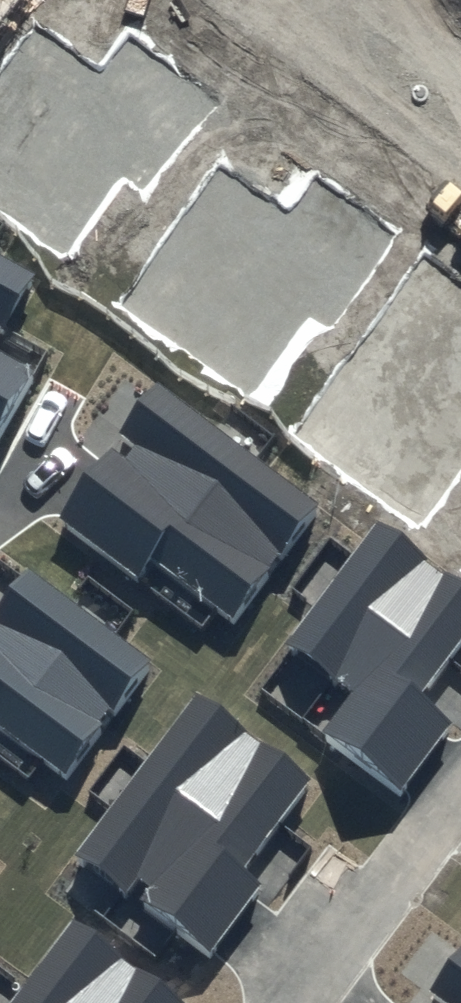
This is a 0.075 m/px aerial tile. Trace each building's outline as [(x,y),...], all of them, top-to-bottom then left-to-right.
[(129,41),(103,76),(35,26),(0,72),(0,210),(63,257),(123,178),(144,194),(213,103),(129,41)] [(399,239),(315,177),(288,212),(220,161),(119,296),(249,393),(308,314),(330,330),(399,239)] [(31,275),(0,257),(0,330),(31,275)] [(425,261),(294,435),(419,529),(460,474),(460,287),(425,261)] [(39,374),(0,353),(0,443),(39,374)] [(319,504),(159,386),(59,520),(137,578),(152,558),(234,619),(319,504)] [(292,644),(356,690),(323,735),(400,791),(453,718),(424,696),(460,645),(460,591),(375,529),(292,644)] [(36,576),(0,622),(0,722),(64,771),(148,661),(36,576)] [(192,694),(72,858),(125,897),(136,883),(148,891),(139,903),(209,954),(266,876),(248,863),(310,779),(192,694)] [(7,1002),(187,1002),(190,999),(73,914),(7,1002)] [(429,992),(443,1002),(460,1002),(460,950),(429,992)]
